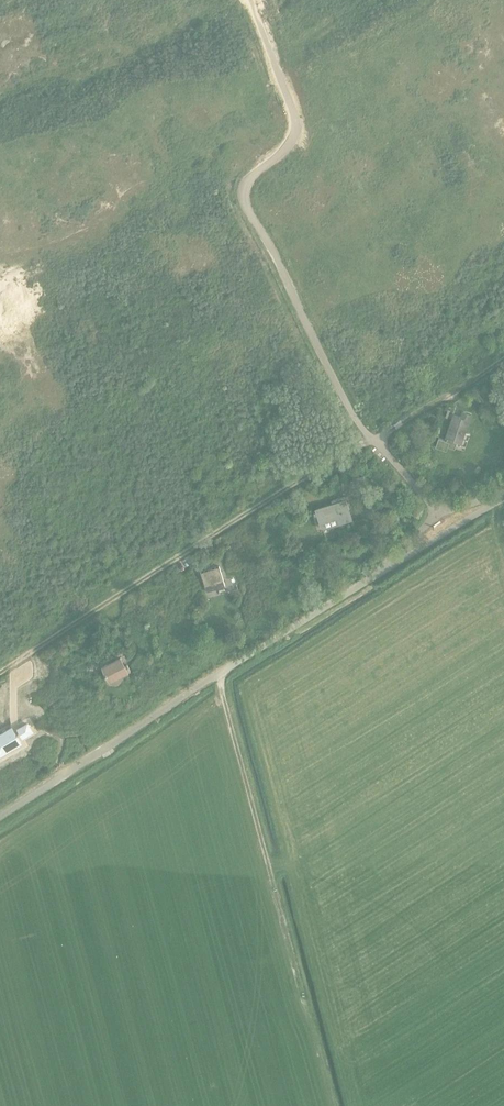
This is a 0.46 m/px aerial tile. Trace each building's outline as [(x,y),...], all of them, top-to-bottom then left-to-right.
[(471,414),(463,412),(461,417),(453,415),(446,438),(447,438),(446,441),(438,438),(435,447),(446,451),(447,446),(455,448),(457,442),(461,443),(471,414)] [(363,476),(353,477),(354,484),(363,483),(363,476)] [(316,509),(322,528),(351,519),(346,502),(342,503),(341,501),(316,509)] [(201,572),(206,591),(225,585),(219,566),(201,572)] [(102,667),(106,675),(107,675),(110,681),(120,676),(119,674),(127,671),(120,658),(102,667)] [(34,683),(25,684),(26,692),(35,691),(34,683)] [(28,720),(16,727),(21,736),(33,729),(28,720)] [(0,732),(0,754),(21,742),(12,725),(0,732)]
